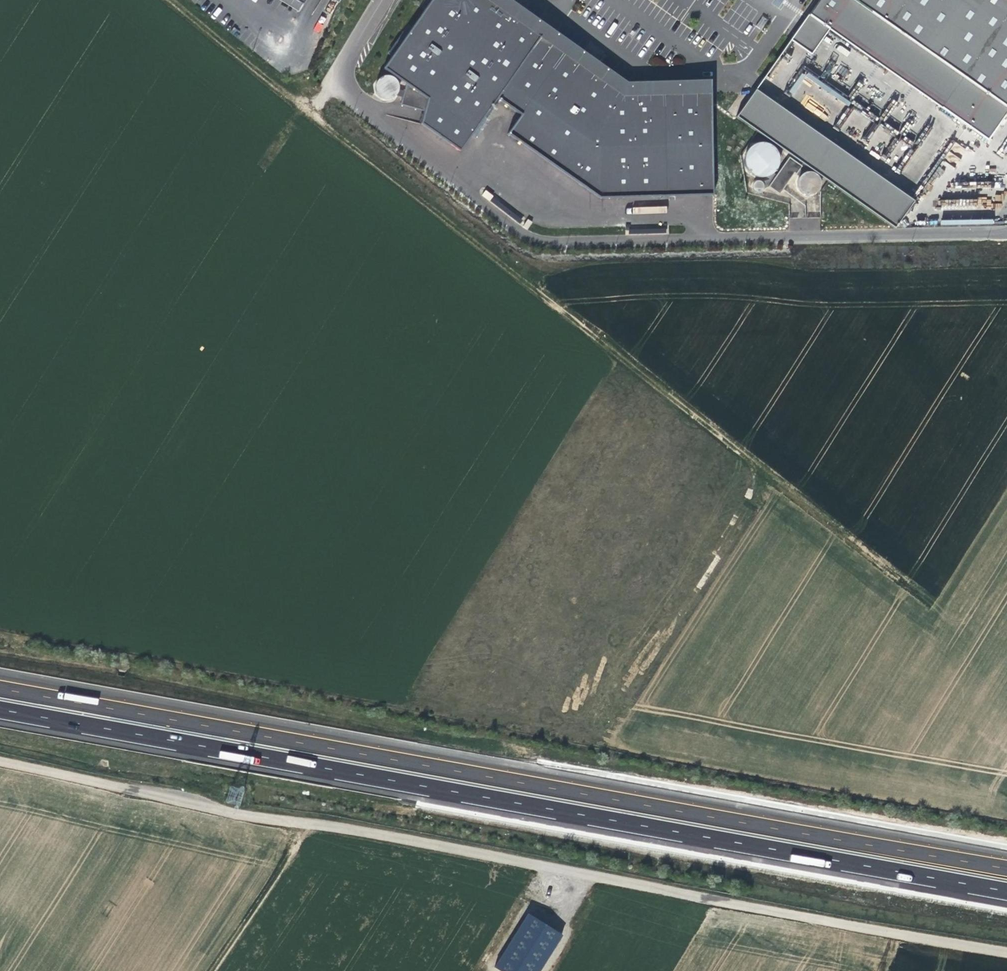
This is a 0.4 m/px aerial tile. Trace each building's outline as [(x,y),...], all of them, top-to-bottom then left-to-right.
[(486,0),(431,0),(383,70),(405,85),(400,105),(423,111),(420,124),(460,152),(497,98),(540,39),(486,0)] [(547,28),(508,0),(486,0),(540,39),(547,28)] [(849,0),(818,0),(808,14),(829,29),(849,0)] [(829,29),(941,107),(963,77),(853,0),(849,0),(829,29)] [(963,77),(941,107),(988,140),(1006,113),(1006,0),(853,0),(963,77)] [(829,29),(808,14),(789,39),(810,54),(829,29)] [(571,45),(547,28),(540,39),(564,57),(571,45)] [(497,98),(522,117),(564,57),(540,39),(497,98)] [(627,84),(571,45),(564,57),(623,98),(709,96),(709,82),(627,84)] [(623,98),(564,57),(522,117),(509,136),(599,199),(666,198),(664,98),(623,98)] [(828,120),(834,124),(849,99),(802,70),(787,94),(802,103),(807,95),(814,99),(820,90),(833,98),(827,108),(834,112),(828,120)] [(737,117),(895,227),(914,200),(756,90),(737,117)] [(709,96),(664,98),(666,198),(713,194),(709,96)] [(776,167),(778,161),(777,155),(774,149),(770,145),(763,143),(757,144),(751,147),(747,152),(745,158),(746,164),(749,170),(754,174),(760,176),(766,175),(772,172),(776,167)] [(769,186),(780,194),(794,173),(796,174),(802,166),(790,157),(769,186)] [(818,190),(820,186),(821,182),(819,178),(816,174),(812,172),(808,172),(804,173),(801,176),(799,180),(798,185),(800,189),(803,192),(807,194),(811,194),(815,193),(818,190)] [(764,190),(764,188),(764,186),(763,184),(762,183),(760,182),(758,182),(756,183),(754,184),(754,186),(754,189),(755,190),(756,192),(758,193),(760,193),(762,192),(764,190)] [(562,933),(526,913),(495,968),(500,970),(541,970),(562,933)]
